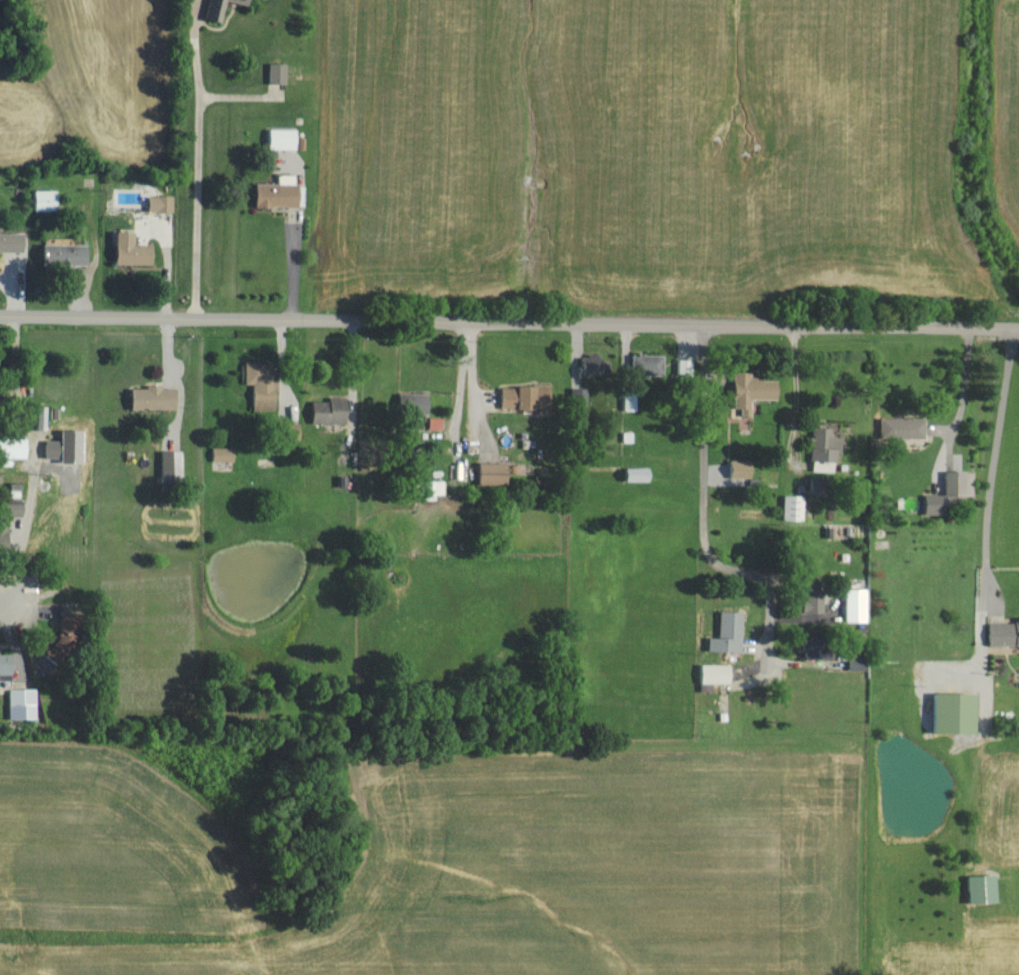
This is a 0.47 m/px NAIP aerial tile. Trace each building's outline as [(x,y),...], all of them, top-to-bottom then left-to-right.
[(230,1),(257,7),(258,0),(212,0),(208,20),(226,23),(230,1)] [(290,63),(273,63),(272,83),(290,83),(290,63)] [(300,129),(273,129),(273,150),(300,149),(300,129)] [(259,184),(260,207),(303,206),(303,184),(299,184),(298,175),(282,175),(282,183),(259,184)] [(61,190),(38,191),(39,211),(62,211),(61,190)] [(177,212),(177,196),(152,196),(152,212),(177,212)] [(120,264),(155,265),(155,246),(138,246),(139,231),(120,231),(120,264)] [(27,252),(27,233),(0,233),(0,252),(27,252)] [(91,244),(47,244),(47,266),(91,266),(91,244)] [(637,375),(667,375),(667,355),(637,354),(637,375)] [(605,373),(605,355),(586,356),(586,374),(605,373)] [(680,360),(679,373),(695,374),(695,360),(680,360)] [(248,384),(256,384),(256,410),(280,410),(280,370),(275,370),(275,363),(249,363),(248,384)] [(782,400),(782,379),(755,379),(755,371),(738,371),(739,408),(734,408),(734,417),(756,416),(756,400),(782,400)] [(180,409),(180,388),(167,389),(167,386),(136,387),(136,410),(180,409)] [(505,408),(553,409),(554,387),(505,386),(505,408)] [(433,394),(403,393),(402,410),(432,411),(433,394)] [(351,398),(331,397),(331,402),(316,401),(315,424),(351,425),(351,398)] [(446,418),(432,418),(432,430),(446,430),(446,418)] [(922,439),(922,418),(881,419),(881,439),(922,439)] [(813,462),(823,463),(823,469),(826,469),(826,457),(814,457),(814,450),(841,451),(841,437),(831,437),(832,428),(813,428),(813,462)] [(31,437),(0,438),(0,449),(6,449),(7,459),(31,458),(31,437)] [(66,442),(50,441),(49,465),(65,465),(66,442)] [(216,461),(237,462),(237,448),(216,448),(216,461)] [(163,451),(164,483),(186,482),(185,450),(163,451)] [(482,463),(481,484),(511,485),(512,463),(482,463)] [(923,495),(923,515),(943,515),(943,497),(972,497),(972,472),(942,472),(942,495),(923,495)] [(804,496),(783,496),(783,521),(804,521),(804,496)] [(10,516),(27,516),(27,504),(10,503),(10,516)] [(12,552),(12,528),(0,528),(0,552),(12,552)] [(864,623),(865,590),(844,589),(843,623),(864,623)] [(712,638),(712,651),(745,652),(747,612),(723,611),(723,638),(712,638)] [(57,659),(65,660),(66,651),(79,653),(84,614),(63,612),(57,659)] [(1014,618),(1013,624),(987,623),(987,647),(1018,647),(1018,618),(1014,618)] [(16,674),(16,655),(0,655),(0,674),(16,674)] [(862,657),(847,656),(846,670),(861,671),(862,657)] [(734,665),(705,665),(704,692),(716,692),(716,684),(734,684),(734,665)] [(39,689),(12,690),(12,720),(40,720),(39,689)] [(973,695),(929,694),(928,734),(972,735),(973,695)] [(965,904),(992,903),(991,876),(964,877),(965,904)]
